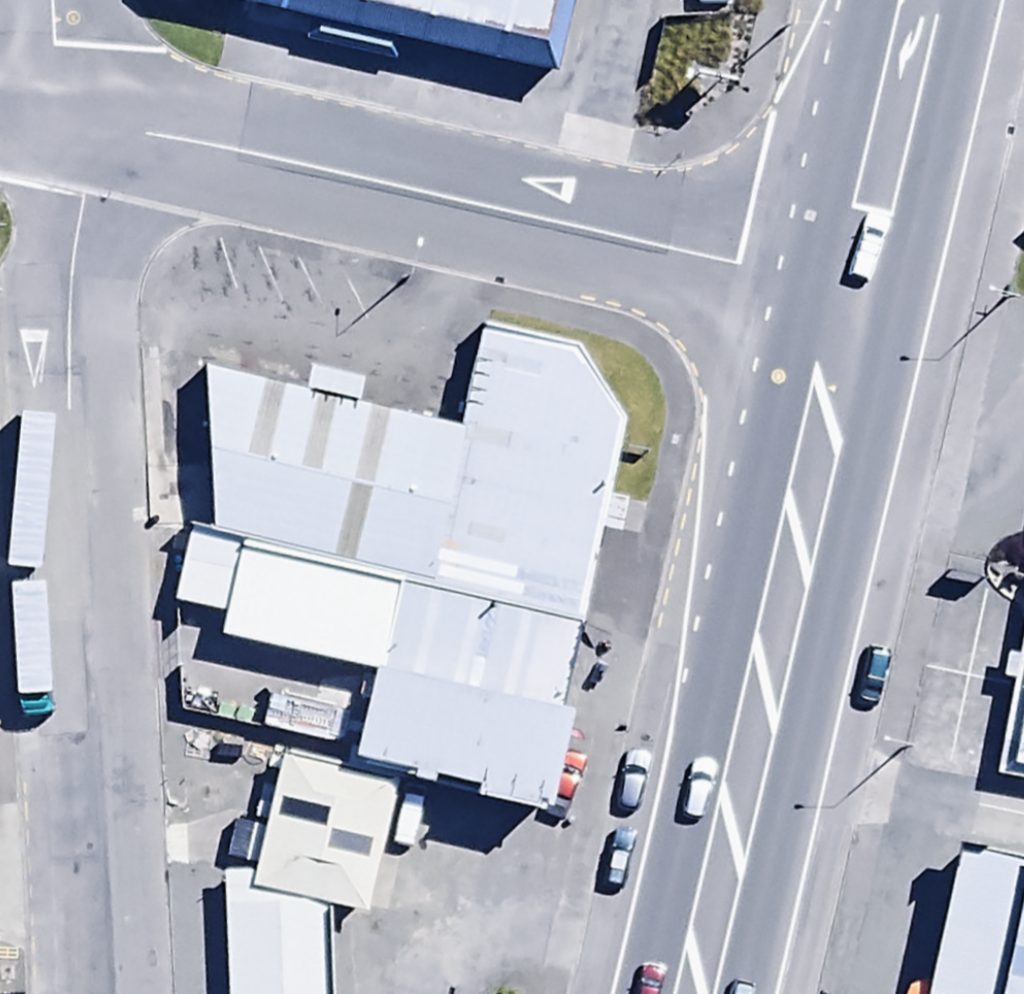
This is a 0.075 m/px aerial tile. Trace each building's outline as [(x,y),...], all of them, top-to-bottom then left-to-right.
[(533,36),(543,0),(383,0),(533,36)] [(239,369),(204,517),(246,527),(577,605),(623,413),(573,339),(476,318),(452,420),(239,369)] [(554,701),(577,605),(246,527),(223,622),(360,655),(554,701)] [(990,766),(1023,773),(1023,585),(990,766)] [(533,791),(554,701),(360,655),(338,745),(533,791)] [(355,906),(387,771),(273,744),(241,879),(355,906)] [(1011,861),(982,993),(1023,993),(1023,864),(1011,861)] [(237,915),(239,993),(342,993),(339,912),(237,915)]
